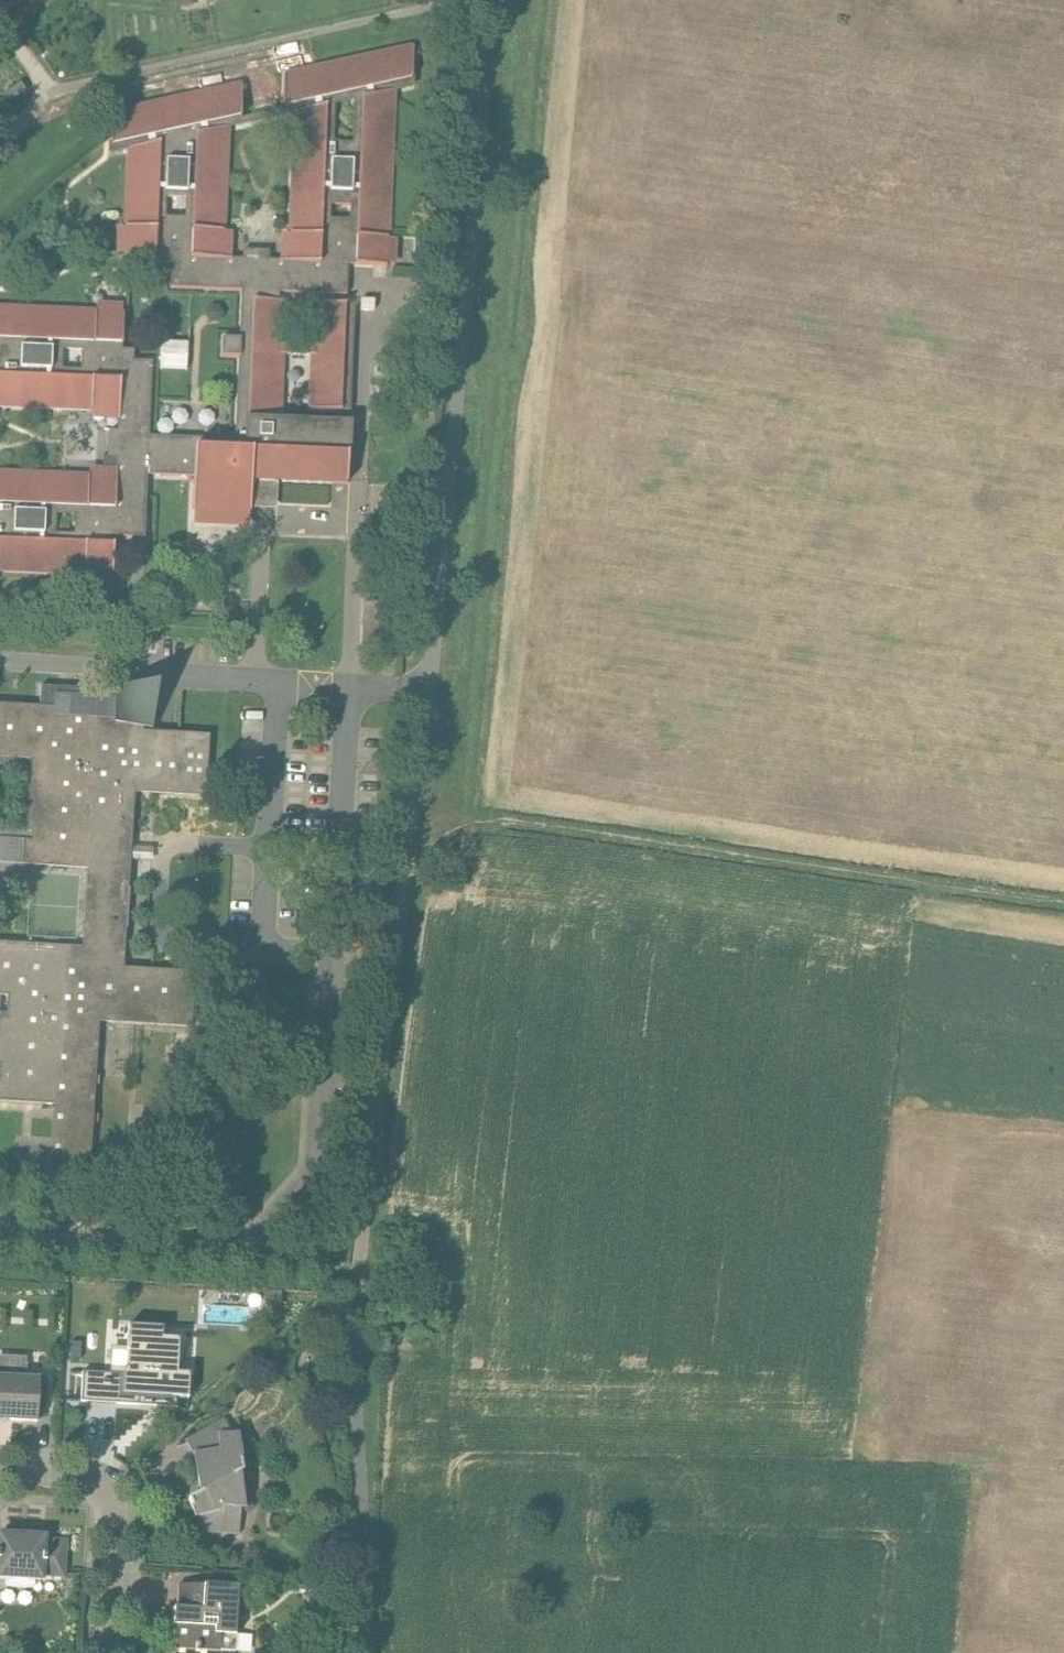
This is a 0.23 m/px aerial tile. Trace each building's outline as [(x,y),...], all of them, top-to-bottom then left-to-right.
[(342,295),(347,295),(348,265),(387,266),(394,91),(412,88),(413,46),(284,75),(283,108),(241,118),(242,84),(112,112),(111,154),(129,150),(124,255),(164,257),(163,266),(171,266),(170,288),(241,292),(239,340),(222,340),(221,356),(238,357),(235,439),(149,436),(152,361),(130,360),(131,353),(122,352),(123,313),(0,308),(0,571),(113,575),(114,537),(145,538),(147,475),(194,477),(192,510),(250,512),(252,479),(347,483),(349,425),(279,422),(281,354),(313,356),(310,410),(350,411),(354,304),(315,303),(313,346),(282,345),(284,301),(279,301),(280,292),(342,295)] [(188,344),(162,343),(161,369),(187,370),(188,344)] [(366,602),(364,643),(381,644),(383,602),(366,602)] [(159,731),(143,730),(144,725),(152,725),(154,690),(118,687),(118,689),(41,685),(40,707),(0,705),(0,994),(9,995),(8,1013),(0,1013),(0,1067),(1,1067),(0,1077),(0,1100),(56,1104),(51,1176),(54,1176),(90,1178),(90,1177),(100,1020),(189,1026),(192,1026),(195,972),(124,967),(135,791),(206,795),(210,734),(175,732),(159,731)] [(107,1373),(105,1404),(123,1405),(124,1401),(139,1401),(140,1396),(189,1399),(190,1374),(178,1373),(180,1339),(162,1338),(163,1328),(128,1326),(127,1351),(141,1352),(139,1383),(125,1383),(125,1374),(107,1373)] [(38,1422),(40,1380),(24,1379),(25,1370),(16,1368),(7,1368),(0,1369),(0,1420),(38,1422)] [(225,1423),(189,1443),(195,1454),(196,1454),(201,1493),(189,1499),(192,1508),(191,1509),(195,1520),(199,1519),(202,1531),(239,1533),(240,1508),(245,1509),(240,1484),(238,1485),(236,1477),(243,1472),(239,1436),(232,1437),(225,1423)] [(36,1580),(43,1580),(43,1576),(64,1577),(66,1542),(45,1541),(45,1537),(0,1534),(0,1578),(6,1578),(5,1587),(15,1590),(25,1590),(35,1589),(36,1580)] [(307,1588),(316,1589),(317,1579),(307,1579),(307,1588)] [(196,1652),(200,1652),(200,1650),(235,1652),(239,1586),(204,1584),(204,1586),(180,1585),(178,1608),(175,1608),(174,1626),(177,1626),(176,1649),(196,1650),(196,1652)]
